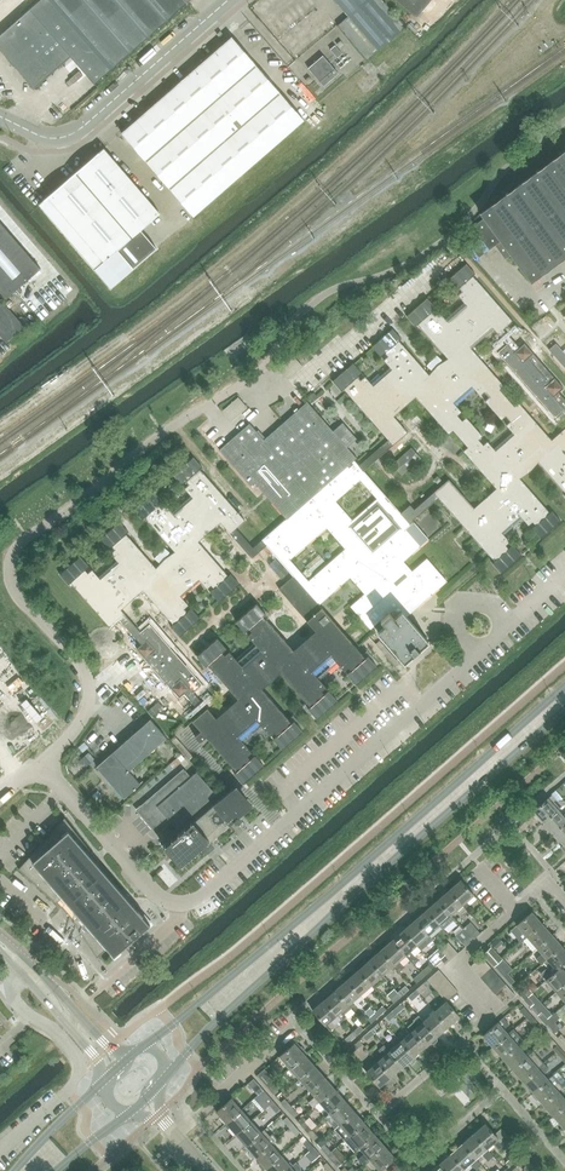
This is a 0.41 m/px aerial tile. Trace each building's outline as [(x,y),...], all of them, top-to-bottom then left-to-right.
[(0,36),(0,49),(35,89),(71,56),(95,84),(104,76),(104,75),(186,3),(188,5),(184,0),(41,0),(0,36)] [(348,16),(337,25),(367,60),(406,26),(384,0),(335,0),(348,16)] [(416,16),(430,0),(397,0),(416,16)] [(122,133),(194,216),(250,167),(262,156),(304,120),(232,37),(231,37),(158,101),(132,124),(122,133)] [(330,49),(337,58),(342,54),(335,45),(330,49)] [(308,68),(316,78),(324,86),(338,73),(323,56),(308,68)] [(104,148),(39,204),(111,287),(157,247),(141,229),(160,213),(104,148)] [(471,228),(488,249),(495,244),(505,258),(507,258),(511,254),(517,263),(521,267),(529,279),(531,280),(531,281),(536,278),(564,256),(564,151),(561,154),(481,213),(483,215),(485,218),(471,228)] [(6,299),(41,269),(0,222),(0,292),(6,299)] [(128,532),(119,522),(99,540),(108,550),(112,546),(115,550),(110,553),(119,563),(100,579),(92,570),(88,573),(85,570),(89,566),(80,556),(60,574),(68,584),(71,582),(75,588),(110,628),(120,620),(141,644),(136,648),(179,697),(184,693),(201,713),(192,721),(201,731),(195,736),(200,742),(206,737),(236,771),(234,773),(243,783),(263,765),(255,755),(250,759),(248,755),(252,752),(244,742),(262,726),(270,735),(275,732),(277,735),(273,739),(282,749),(303,731),(294,720),(292,722),(287,718),(261,688),(271,682),(280,672),(310,706),(308,708),(317,718),(337,700),(328,690),(324,694),(321,690),(325,687),(317,677),(336,661),(344,671),(348,667),(351,670),(347,674),(356,684),(376,666),(368,656),(365,658),(318,604),(348,578),(363,595),(350,606),(370,629),(380,620),(390,632),(375,646),(392,665),(409,649),(412,652),(417,647),(415,645),(424,637),(407,618),(402,612),(412,604),(415,608),(446,581),(426,559),(411,572),(402,562),(420,546),(428,539),(413,521),(438,499),(493,562),(491,564),(500,575),(521,556),(512,546),(508,550),(505,547),(509,543),(501,533),(519,517),(527,527),(531,523),(534,526),(530,530),(539,540),(560,522),(551,512),(549,514),(518,480),(529,473),(537,463),(564,495),(564,429),(550,443),(517,405),(513,408),(498,392),(502,388),(470,350),(492,331),(521,365),(526,361),(547,385),(543,389),(564,414),(564,404),(557,395),(562,391),(522,346),(518,350),(502,332),(512,323),(472,278),(474,276),(465,266),(444,284),(453,294),(457,290),(460,294),(456,297),(464,307),(446,323),(438,314),(433,317),(431,314),(435,310),(426,300),(405,318),(414,329),(416,327),(446,361),(436,368),(428,377),(398,342),(400,340),(391,330),(371,349),(380,359),(384,355),(387,358),(382,362),(391,371),(372,388),(364,378),(360,382),(357,379),(361,375),(352,365),(332,383),(340,393),(343,391),(387,442),(359,467),(354,462),(356,460),(346,448),(356,440),(343,424),(333,433),(307,403),(264,440),(250,424),(242,430),(220,450),(243,477),(251,486),(255,483),(287,520),(253,549),(235,529),(244,521),(200,470),(202,467),(193,457),(173,475),(181,485),(186,482),(189,485),(184,489),(192,498),(174,514),(166,505),(162,509),(159,505),(163,502),(154,492),(133,510),(142,520),(144,518),(175,552),(163,560),(156,568),(126,534),(128,532)] [(6,342),(24,326),(0,298),(0,335),(6,342)] [(549,350),(564,368),(564,354),(556,343),(549,350)] [(302,367),(293,358),(292,357),(287,362),(278,370),(287,380),(302,367)] [(318,398),(314,393),(309,398),(313,403),(318,398)] [(231,420),(246,407),(236,396),(222,409),(231,420)] [(322,413),(329,407),(321,398),(314,405),(322,413)] [(411,448),(398,459),(407,470),(421,458),(411,448)] [(433,481),(437,485),(441,482),(437,477),(433,481)] [(484,487),(478,492),(482,496),(487,491),(484,487)] [(96,766),(108,779),(124,798),(139,784),(128,771),(166,738),(150,719),(96,766)] [(171,740),(176,745),(180,742),(175,736),(171,740)] [(78,747),(82,752),(88,747),(84,742),(78,747)] [(155,831),(158,831),(160,831),(171,822),(176,828),(215,794),(196,772),(191,777),(183,768),(141,805),(139,807),(139,812),(140,814),(153,829),(155,831)] [(218,801),(192,823),(207,841),(209,839),(233,819),(234,820),(237,824),(242,820),(238,817),(242,814),(250,806),(234,787),(218,801)] [(96,800),(102,795),(98,790),(92,795),(96,800)] [(533,815),(535,818),(537,819),(539,817),(543,822),(557,810),(564,803),(563,801),(560,801),(558,802),(552,795),(548,798),(533,811),(534,812),(533,813),(533,815)] [(542,824),(542,826),(545,829),(547,829),(548,828),(553,833),(564,822),(564,814),(563,816),(557,810),(543,822),(544,823),(542,824)] [(76,917),(73,920),(97,957),(108,948),(114,955),(130,942),(140,932),(132,924),(143,915),(126,896),(64,818),(18,869),(62,908),(66,905),(76,917)] [(563,844),(564,842),(564,822),(553,833),(563,844)] [(207,841),(192,823),(166,846),(171,852),(178,860),(189,850),(192,854),(207,841)] [(461,879),(449,889),(462,904),(466,908),(469,905),(466,901),(474,894),(461,879)] [(449,889),(438,899),(451,915),(462,904),(449,889)] [(438,899),(426,909),(440,925),(451,915),(438,899)] [(426,909),(415,919),(428,935),(440,925),(426,909)] [(517,925),(510,931),(516,937),(520,942),(527,936),(542,923),(532,911),(517,925)] [(492,915),(492,916),(485,922),(488,926),(496,919),(492,915)] [(404,929),(417,945),(421,950),(433,939),(428,935),(415,919),(404,929)] [(463,928),(470,935),(473,939),(481,933),(471,921),(463,928)] [(527,936),(537,948),(552,934),(542,923),(527,936)] [(392,939),(406,955),(411,961),(416,957),(410,951),(417,945),(404,929),(392,939)] [(542,953),(536,958),(542,965),(544,963),(544,962),(547,959),(562,946),(552,934),(537,948),(542,953)] [(473,939),(470,935),(462,942),(466,946),(473,939)] [(381,949),(394,965),(401,972),(404,969),(398,961),(406,955),(392,939),(381,949)] [(441,948),(445,954),(450,959),(458,953),(448,942),(441,948)] [(540,973),(546,980),(557,970),(561,967),(562,967),(564,964),(564,949),(562,946),(547,959),(544,962),(544,963),(548,967),(540,973)] [(491,948),(486,954),(484,955),(494,966),(502,960),(501,959),(491,948)] [(381,949),(370,959),(383,975),(394,965),(381,949)] [(450,959),(445,954),(440,959),(445,964),(450,959)] [(471,966),(476,971),(486,962),(481,956),(471,966)] [(494,966),(498,970),(505,978),(508,974),(509,974),(508,973),(513,969),(503,958),(501,959),(502,960),(494,966)] [(363,963),(357,968),(358,970),(372,985),(375,982),(379,982),(388,980),(383,975),(370,959),(364,964),(363,963)] [(476,971),(480,977),(491,967),(486,962),(476,971)] [(428,966),(421,973),(424,977),(432,970),(428,966)] [(480,977),(485,982),(496,973),(491,967),(480,977)] [(546,980),(556,991),(564,984),(564,971),(562,967),(561,967),(557,970),(546,980)] [(427,979),(434,986),(445,976),(439,969),(427,979)] [(358,970),(347,980),(360,995),(372,985),(358,970)] [(424,977),(421,973),(413,979),(417,983),(424,977)] [(485,982),(490,988),(501,979),(496,973),(485,982)] [(508,974),(505,978),(511,985),(515,982),(508,974)] [(434,986),(440,993),(451,983),(445,976),(434,986)] [(490,988),(495,994),(506,984),(501,979),(490,988)] [(347,980),(335,990),(349,1005),(351,1008),(355,1005),(352,1002),(360,995),(347,980)] [(440,993),(446,1000),(458,990),(451,983),(440,993)] [(532,983),(527,988),(532,993),(537,989),(532,983)] [(423,984),(416,990),(420,994),(427,988),(423,984)] [(495,994),(500,999),(511,990),(506,984),(495,994)] [(564,1001),(564,984),(556,991),(564,1001)] [(406,986),(398,993),(402,997),(409,990),(406,986)] [(522,989),(518,993),(525,1000),(528,997),(532,993),(527,988),(526,986),(522,989)] [(323,997),(323,999),(324,1000),(338,1015),(342,1020),(347,1016),(345,1014),(351,1008),(349,1005),(335,990),(334,991),(332,991),(329,994),(327,994),(323,997)] [(420,994),(416,990),(408,997),(412,1001),(420,994)] [(511,990),(500,999),(505,1005),(516,995),(511,990)] [(402,997),(398,993),(391,999),(394,1003),(402,997)] [(528,997),(525,1000),(531,1007),(535,1004),(528,997)] [(338,1015),(324,1000),(313,1010),(326,1025),(338,1015)] [(446,1000),(435,1011),(448,1026),(460,1016),(446,1000)] [(401,1003),(393,1010),(397,1014),(404,1008),(401,1003)] [(383,1006),(375,1013),(379,1017),(386,1010),(383,1006)] [(521,1011),(527,1018),(531,1014),(525,1007),(521,1011)] [(397,1014),(393,1010),(386,1017),(389,1021),(397,1014)] [(435,1011),(424,1021),(437,1036),(448,1026),(435,1011)] [(538,1015),(545,1023),(548,1019),(542,1012),(538,1015)] [(379,1017),(375,1013),(368,1019),(371,1023),(379,1017)] [(531,1014),(527,1018),(533,1025),(537,1022),(531,1014)] [(414,1022),(408,1026),(412,1031),(426,1046),(431,1042),(432,1043),(434,1043),(438,1040),(438,1038),(436,1037),(437,1036),(424,1021),(418,1015),(413,1020),(414,1022)] [(483,1035),(493,1047),(508,1034),(504,1028),(509,1023),(504,1017),(483,1035)] [(548,1019),(545,1023),(551,1030),(555,1027),(548,1019)] [(378,1023),(371,1030),(374,1034),(382,1027),(378,1023)] [(360,1026),(353,1033),(356,1037),(364,1030),(360,1026)] [(503,1058),(518,1045),(524,1040),(514,1029),(508,1034),(493,1047),(503,1058)] [(540,1033),(547,1040),(551,1037),(544,1029),(540,1033)] [(374,1034),(371,1030),(363,1036),(366,1041),(374,1034)] [(412,1031),(401,1041),(414,1056),(426,1046),(412,1031)] [(356,1037),(353,1033),(345,1039),(348,1043),(356,1037)] [(396,1045),(389,1051),(403,1066),(408,1062),(411,1063),(415,1059),(414,1056),(401,1041),(397,1036),(392,1040),(396,1045)] [(551,1037),(547,1040),(554,1048),(557,1044),(551,1037)] [(280,1056),(290,1068),(305,1054),(295,1043),(280,1056)] [(359,1048),(355,1044),(348,1050),(351,1054),(359,1048)] [(384,1055),(378,1061),(392,1076),(403,1066),(389,1051),(384,1045),(379,1049),(384,1055)] [(503,1058),(513,1070),(528,1056),(518,1045),(503,1058)] [(523,1081),(538,1068),(544,1063),(534,1051),(528,1056),(513,1070),(523,1081)] [(290,1068),(300,1079),(315,1066),(305,1054),(290,1068)] [(392,1076),(378,1061),(367,1071),(380,1086),(392,1076)] [(300,1079),(310,1090),(325,1077),(315,1066),(300,1079)] [(523,1081),(533,1093),(548,1079),(538,1068),(523,1081)] [(264,1069),(257,1075),(261,1080),(267,1087),(271,1084),(274,1081),(264,1069)] [(534,1093),(532,1095),(537,1101),(539,1099),(543,1104),(558,1090),(562,1087),(552,1076),(548,1079),(533,1093),(534,1093)] [(315,1106),(320,1102),(335,1088),(325,1077),(310,1090),(315,1096),(308,1102),(313,1107),(315,1106)] [(253,1079),(248,1084),(257,1094),(263,1089),(253,1079)] [(271,1084),(267,1087),(274,1095),(278,1091),(271,1084)] [(320,1102),(315,1106),(319,1110),(321,1111),(325,1108),(330,1113),(345,1100),(335,1088),(320,1102)] [(553,1115),(564,1105),(564,1098),(558,1090),(543,1104),(553,1115)] [(264,1091),(255,1099),(258,1102),(264,1110),(270,1105),(274,1102),(267,1094),(264,1091)] [(216,1111),(226,1123),(242,1110),(232,1098),(216,1111)] [(281,1103),(288,1110),(291,1107),(285,1099),(281,1103)] [(330,1113),(340,1125),(355,1111),(345,1100),(330,1113)] [(274,1102),(270,1105),(276,1113),(280,1109),(274,1102)] [(563,1127),(564,1125),(564,1105),(553,1115),(563,1127)] [(291,1107),(288,1110),(294,1118),(298,1114),(291,1107)] [(226,1123),(236,1134),(252,1121),(242,1110),(226,1123)] [(340,1125),(335,1129),(345,1140),(350,1136),(365,1123),(355,1111),(340,1125)] [(283,1121),(290,1128),(294,1124),(287,1117),(283,1121)] [(236,1134),(246,1146),(262,1132),(252,1121),(236,1134)] [(301,1125),(307,1133),(311,1129),(305,1122),(301,1125)] [(355,1151),(360,1147),(375,1134),(365,1123),(350,1136),(345,1140),(355,1151)] [(485,1123),(474,1133),(488,1148),(494,1143),(500,1149),(505,1145),(499,1138),(485,1123)] [(294,1124),(290,1128),(296,1136),(300,1132),(294,1124)] [(311,1129),(307,1133),(314,1140),(318,1137),(311,1129)] [(262,1132),(246,1146),(251,1151),(249,1152),(249,1154),(252,1158),(254,1158),(256,1157),(272,1144),(277,1139),(271,1132),(269,1134),(265,1130),(262,1132)] [(474,1133),(462,1143),(476,1158),(481,1154),(488,1161),(494,1155),(488,1148),(474,1133)] [(365,1153),(358,1159),(363,1165),(370,1159),(385,1145),(375,1134),(360,1147),(365,1153)] [(303,1143),(310,1151),(314,1147),(307,1140),(303,1143)] [(323,1140),(317,1144),(321,1148),(327,1156),(331,1152),(325,1145),(326,1143),(323,1140)] [(462,1143),(451,1153),(464,1168),(470,1163),(476,1170),(482,1165),(476,1158),(462,1143)] [(266,1168),(266,1169),(282,1155),(272,1144),(256,1157),(261,1163),(259,1164),(259,1166),(262,1169),(264,1169),(266,1168)] [(385,1145),(370,1159),(380,1170),(395,1157),(385,1145)] [(314,1147),(310,1151),(316,1158),(320,1155),(314,1147)] [(331,1152),(327,1156),(334,1163),(338,1160),(331,1152)] [(440,1163),(447,1170),(462,1170),(464,1168),(451,1153),(440,1163)] [(268,1170),(287,1170),(292,1167),(282,1155),(266,1169),(268,1170)] [(506,1162),(507,1164),(509,1166),(517,1159),(513,1155),(506,1162)] [(327,1170),(332,1170),(334,1170),(327,1162),(323,1166),(327,1170)] [(287,1170),(302,1170),(301,1170),(301,1168),(296,1163),(295,1164),(292,1167),(287,1170)]
